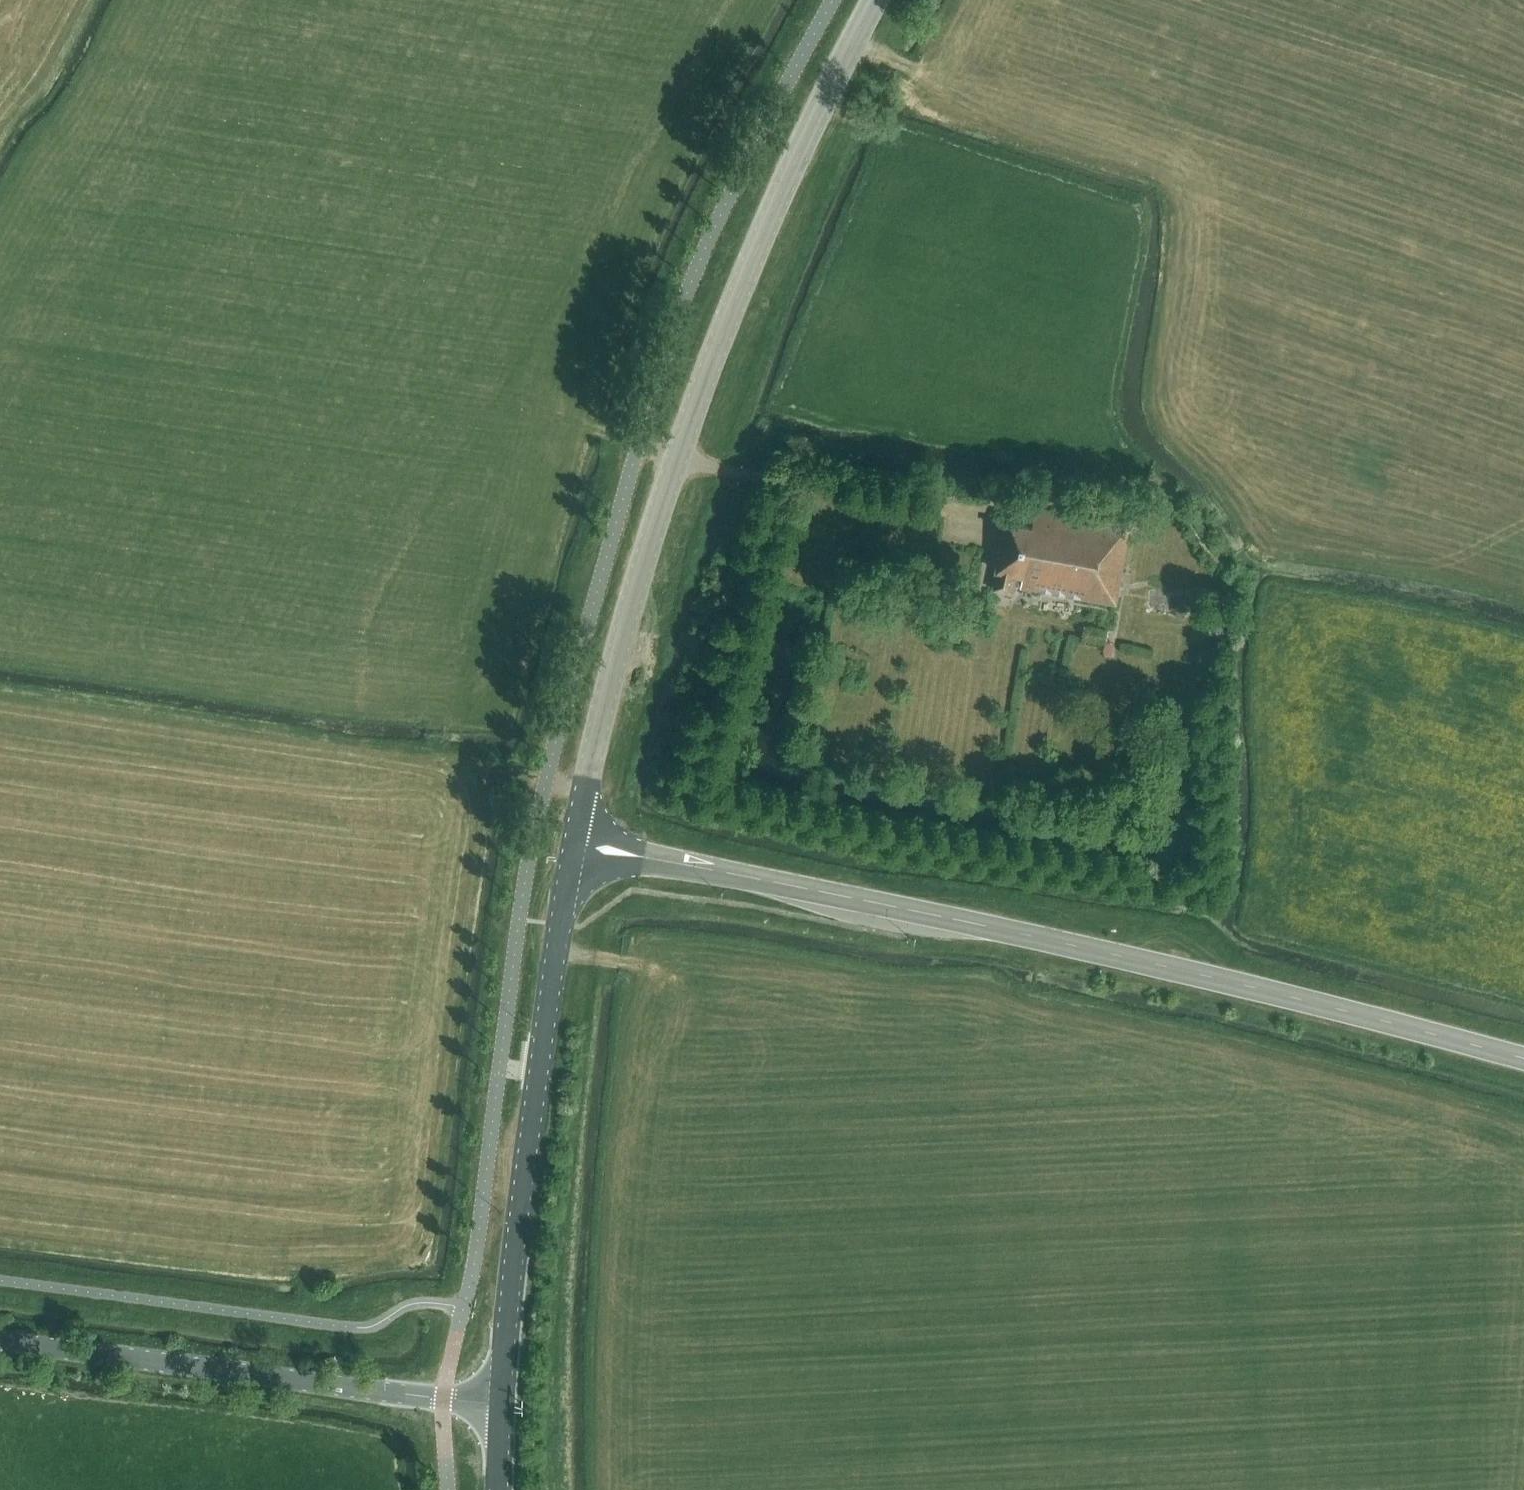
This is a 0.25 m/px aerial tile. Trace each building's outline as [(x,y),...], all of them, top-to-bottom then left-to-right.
[(1116,604),(1129,524),(1034,508),(1030,528),(1003,523),(995,572),(996,572),(993,591),(1012,594),(1014,583),(1021,584),(1021,587),(1116,604)] [(1106,644),(1105,643),(1103,654),(1113,656),(1116,643),(1106,641),(1106,644)]
